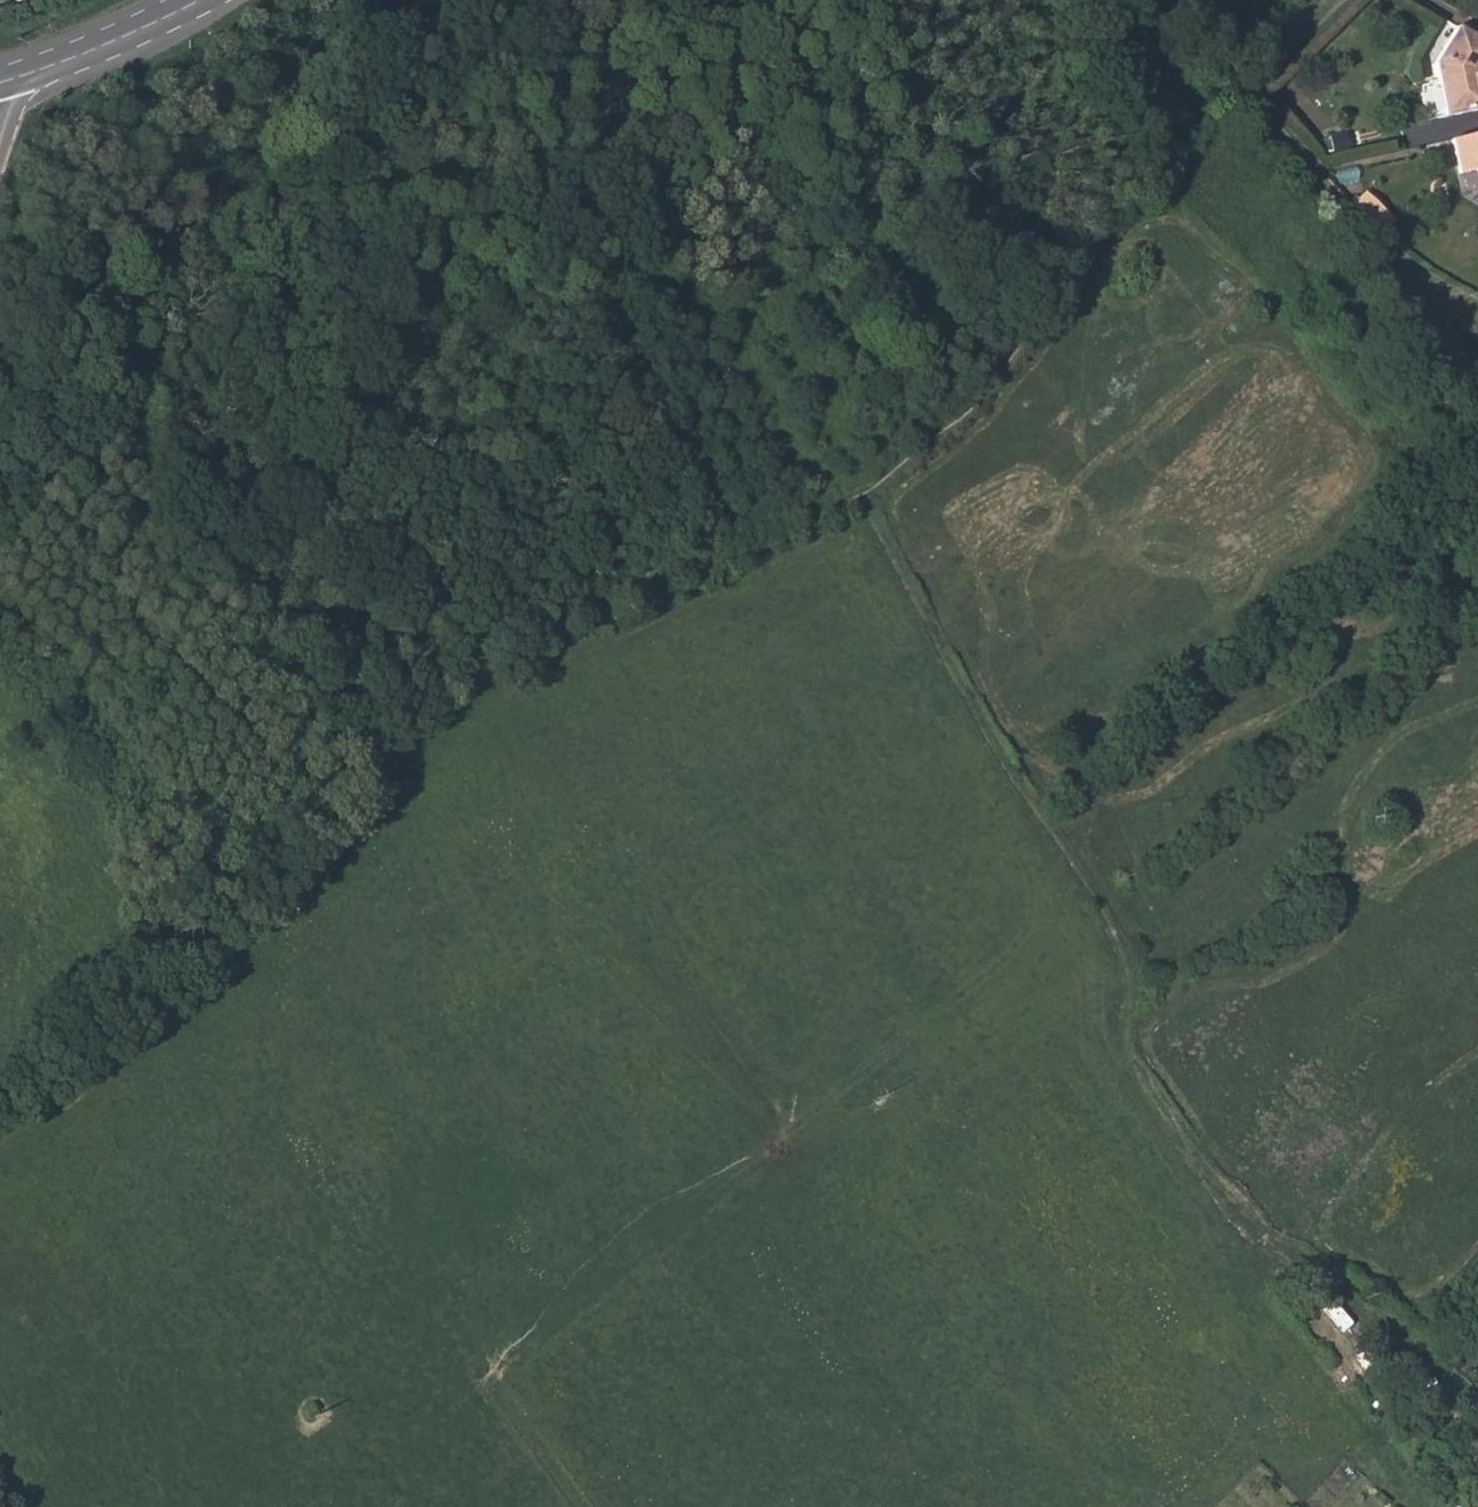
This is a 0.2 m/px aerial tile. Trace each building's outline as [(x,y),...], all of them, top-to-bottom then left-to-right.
[(1477,67),(1477,41),(1454,27),(1432,65),(1436,83),(1420,86),(1428,120),(1477,109),(1477,73),(1476,70),(1477,67)] [(1451,138),(1459,173),(1475,170),(1477,183),(1477,132),(1451,138)] [(1386,228),(1395,218),(1367,191),(1357,200),(1386,228)]
